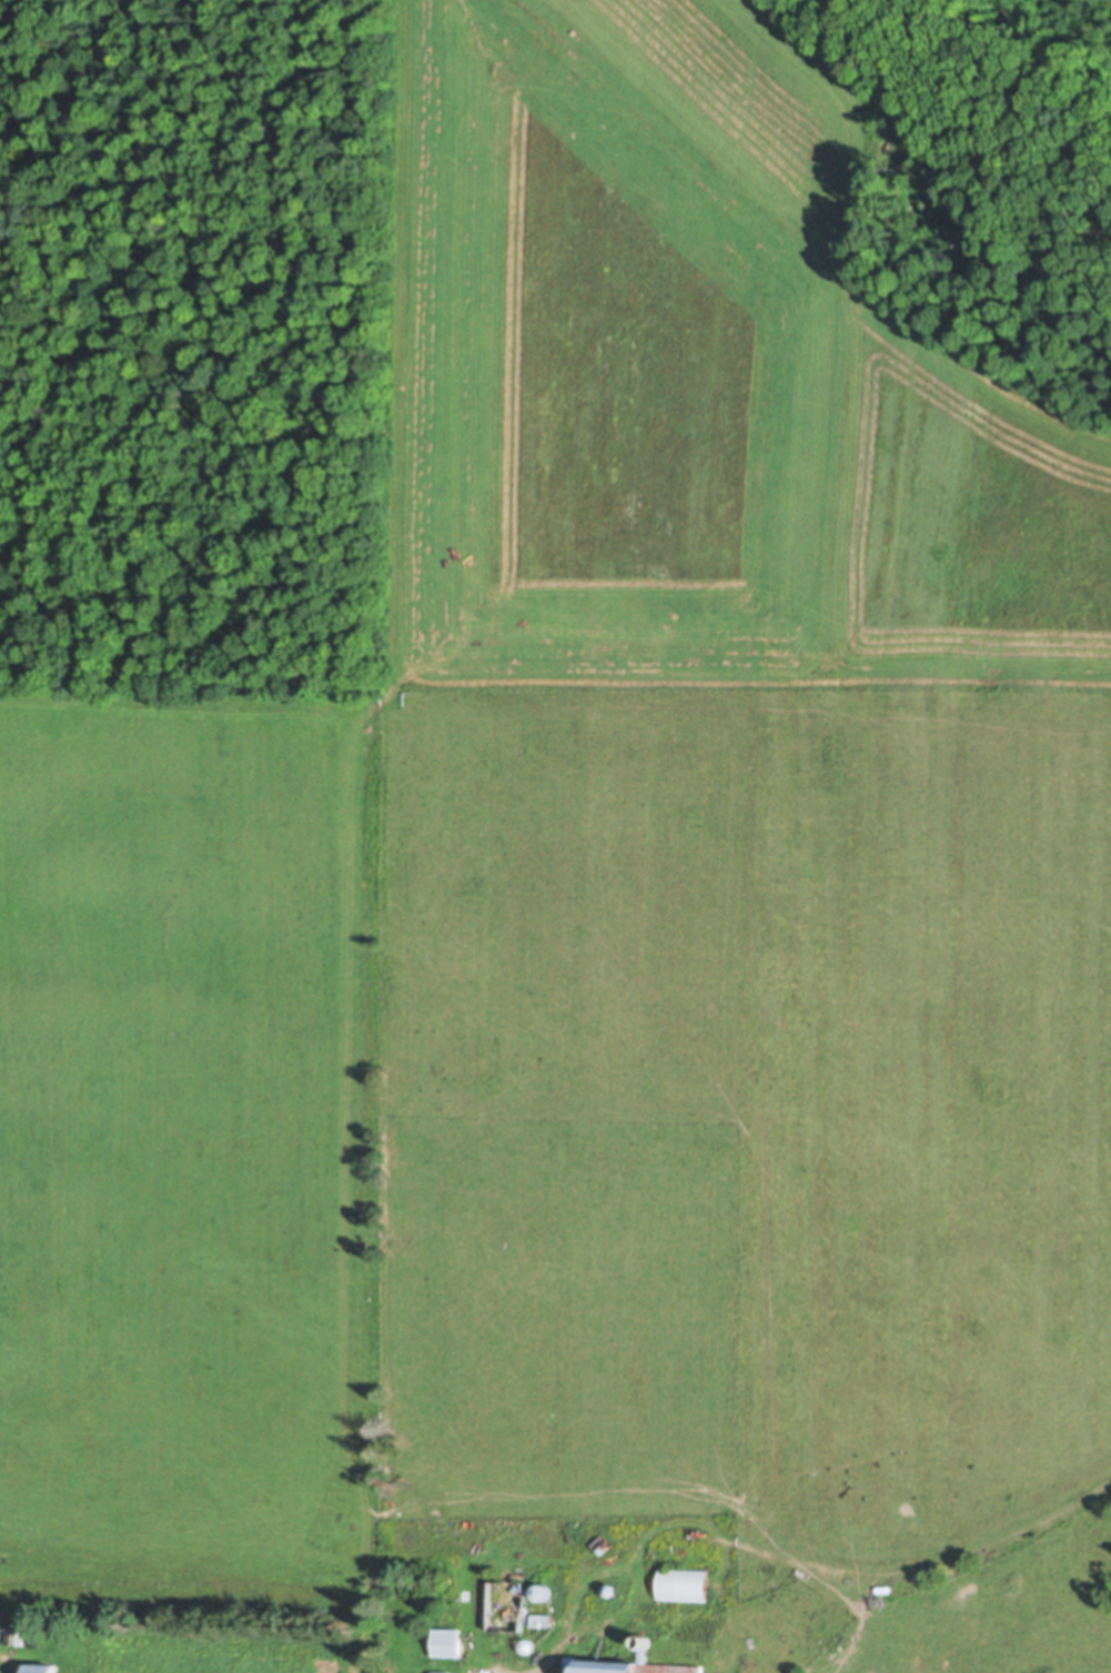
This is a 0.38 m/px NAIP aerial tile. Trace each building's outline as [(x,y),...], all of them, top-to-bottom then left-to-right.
[(709,1568),(708,1598),(660,1596),(661,1565),(709,1568)] [(524,1580),(523,1629),(489,1627),(491,1580),(524,1580)] [(543,1582),(544,1582),(545,1583),(547,1583),(548,1584),(549,1585),(551,1586),(551,1588),(551,1590),(552,1591),(551,1592),(551,1594),(551,1595),(549,1596),(548,1598),(547,1599),(545,1600),(544,1600),(543,1600),(541,1600),(539,1600),(538,1599),(537,1598),(536,1596),(535,1595),(534,1594),(534,1593),(534,1591),(534,1590),(534,1589),(535,1586),(536,1585),(537,1584),(538,1583),(539,1583),(541,1582),(543,1582)] [(612,1583),(613,1583),(614,1583),(615,1583),(616,1584),(617,1585),(618,1585),(618,1586),(618,1588),(618,1589),(618,1590),(618,1591),(618,1592),(617,1593),(616,1594),(615,1594),(615,1595),(614,1595),(613,1595),(612,1595),(610,1595),(609,1594),(608,1594),(607,1593),(606,1592),(606,1591),(606,1590),(606,1589),(606,1588),(606,1586),(606,1585),(607,1585),(608,1584),(609,1583),(610,1583),(612,1583)] [(3,1622),(0,1619),(0,1616),(7,1609),(11,1613),(3,1622)] [(552,1612),(552,1624),(532,1624),(532,1612),(552,1612)] [(24,1625),(24,1643),(8,1642),(8,1624),(24,1625)] [(461,1626),(459,1654),(435,1653),(435,1626),(461,1626)] [(528,1636),(529,1636),(531,1637),(532,1637),(533,1639),(534,1640),(535,1641),(535,1642),(536,1643),(536,1644),(536,1646),(535,1647),(535,1649),(534,1650),(533,1651),(532,1651),(531,1652),(529,1652),(528,1652),(527,1652),(525,1652),(524,1652),(523,1651),(522,1650),(522,1649),(521,1647),(521,1646),(521,1644),(521,1643),(521,1642),(522,1641),(522,1640),(523,1639),(524,1637),(525,1637),(526,1636),(528,1636)] [(704,1664),(703,1672),(580,1672),(580,1667),(582,1659),(640,1661),(640,1644),(649,1644),(649,1662),(704,1664)] [(582,1659),(580,1667),(567,1667),(567,1653),(579,1654),(579,1656),(582,1657),(582,1659)] [(58,1664),(57,1672),(28,1672),(29,1663),(58,1664)]
